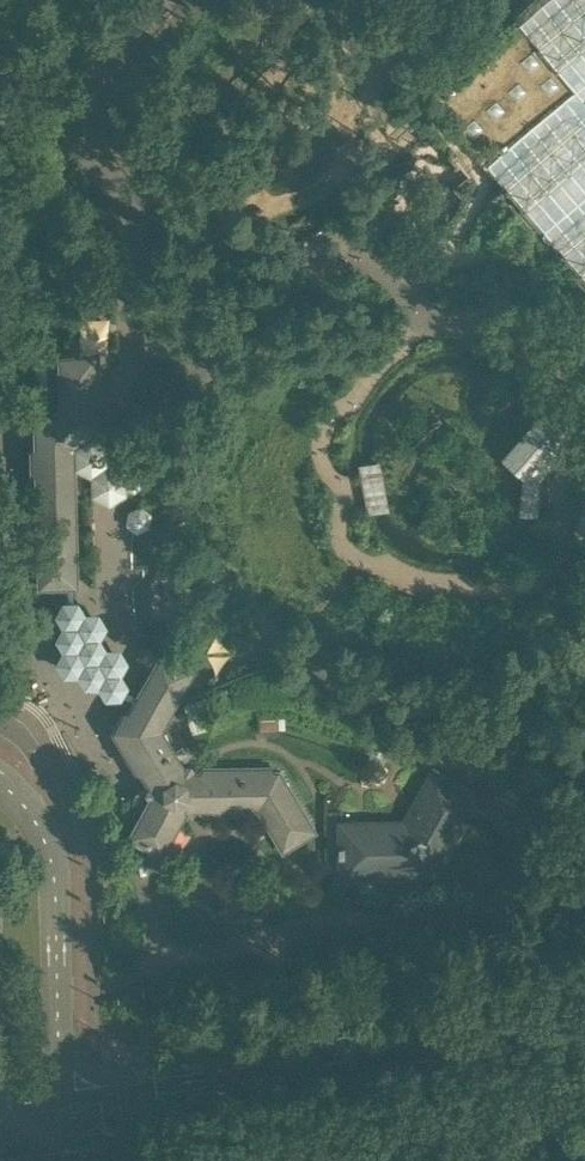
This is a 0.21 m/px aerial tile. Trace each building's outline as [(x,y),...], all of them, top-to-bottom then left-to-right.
[(519,16),(427,92),(488,157),(542,221),(584,271),(584,0),(539,0),(519,16)] [(57,200),(58,199),(59,198),(60,196),(60,193),(59,191),(57,188),(55,186),(53,185),(51,185),(48,186),(46,188),(45,188),(45,189),(48,193),(50,196),(52,197),(56,200),(57,200)] [(74,504),(74,497),(73,471),(76,471),(80,468),(80,448),(106,432),(105,402),(100,400),(98,400),(97,354),(61,354),(62,408),(36,424),(43,587),(69,587),(73,587),(76,586),(74,504)] [(528,428),(505,455),(525,473),(526,473),(527,473),(561,432),(570,440),(576,434),(567,426),(565,428),(544,410),(535,419),(528,428)] [(389,513),(379,462),(375,463),(362,466),(358,467),(360,477),(364,497),(367,517),(374,516),(385,514),(389,513)] [(525,473),(521,511),(529,512),(537,513),(538,507),(538,504),(540,479),(541,474),(527,473),(526,473),(525,473)] [(583,501),(578,515),(572,537),(570,540),(583,545),(584,546),(584,502),(583,501)] [(69,587),(69,602),(65,602),(61,609),(59,612),(65,623),(67,623),(67,625),(65,626),(60,636),(66,647),(68,647),(67,649),(66,649),(60,660),(66,671),(78,671),(79,669),(81,670),(81,672),(87,683),(99,683),(100,681),(102,682),(101,684),(108,694),(120,694),(122,691),(136,699),(138,695),(124,687),(126,683),(120,673),(118,673),(118,670),(120,670),(126,659),(120,649),(107,649),(106,650),(104,649),(105,648),(99,637),(97,637),(97,635),(99,635),(105,624),(99,613),(86,613),(85,615),(83,614),(84,612),(78,601),(74,601),(73,587),(69,587)] [(119,730),(149,782),(151,785),(151,798),(131,835),(138,839),(162,853),(184,814),(182,811),(191,806),(193,809),(201,809),(204,813),(238,813),(240,809),(258,808),(283,850),(314,832),(279,772),(273,772),(271,768),(204,769),(201,773),(186,773),(160,729),(193,671),(161,654),(138,695),(136,699),(119,730)] [(404,821),(369,822),(340,823),(341,875),(436,874),(480,795),(434,769),(404,821)]
